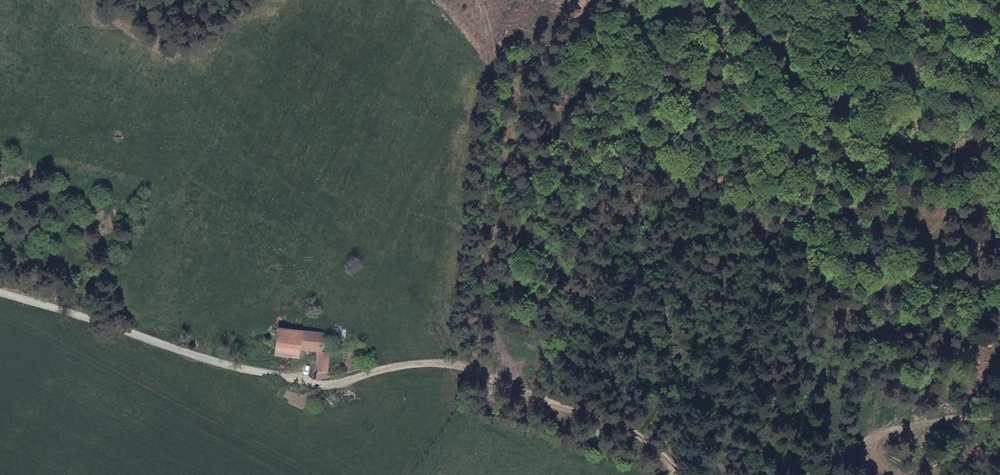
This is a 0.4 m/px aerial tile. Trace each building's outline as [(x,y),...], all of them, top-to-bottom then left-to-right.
[(278,329),(268,328),(266,345),(277,346),(278,329)] [(322,350),(322,340),(323,333),(278,329),(277,346),(275,356),(298,359),(300,350),(314,352),(314,372),(324,372),(325,351),(322,350)]
